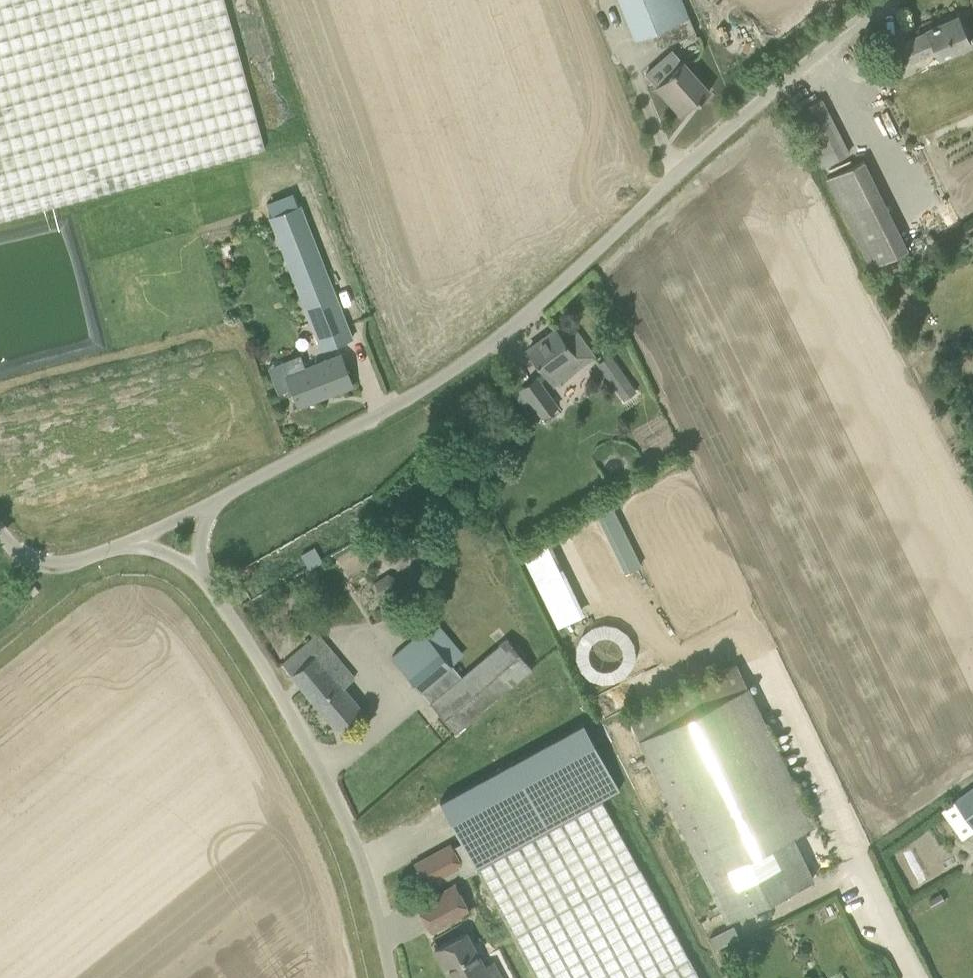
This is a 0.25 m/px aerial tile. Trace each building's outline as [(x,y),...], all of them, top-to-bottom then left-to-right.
[(180,170),(266,149),(225,0),(0,0),(0,220),(180,170)] [(635,38),(654,31),(661,46),(696,32),(689,16),(683,0),(620,0),(635,38)] [(940,57),(971,43),(959,15),(928,29),(897,44),(905,62),(936,49),(940,57)] [(699,100),(711,90),(684,60),(672,70),(673,71),(656,86),(680,113),(697,98),(699,100)] [(849,154),(830,116),(821,98),(795,111),(822,167),(849,154)] [(844,214),(881,195),(864,159),(826,178),(844,214)] [(270,211),(290,203),(286,194),(266,202),(270,211)] [(270,216),(323,350),(353,338),(300,204),(270,216)] [(565,340),(556,328),(529,349),(546,373),(555,385),(594,355),(577,332),(565,340)] [(625,399),(636,392),(637,391),(611,353),(597,363),(625,399)] [(288,375),(299,404),(352,383),(341,354),(288,375)] [(537,376),(522,388),(543,416),(558,405),(537,376)] [(631,569),(642,563),(613,502),(601,508),(631,569)] [(588,624),(549,537),(522,549),(560,636),(588,624)] [(452,664),(450,662),(424,630),(393,656),(456,731),(532,667),(508,638),(451,685),(441,673),(452,664)] [(318,633),(283,663),(338,728),(362,708),(344,686),(355,677),(318,633)] [(628,715),(727,920),(814,878),(793,834),(815,824),(737,663),(628,715)] [(465,874),(477,868),(602,799),(620,789),(584,722),(441,801),(463,842),(453,847),(451,844),(415,863),(426,883),(460,864),(465,874)] [(972,831),(972,788),(955,800),(942,810),(963,839),(972,831)] [(641,868),(602,799),(477,868),(536,977),(701,977),(641,868)] [(449,889),(419,905),(432,930),(462,913),(449,889)] [(740,937),(734,925),(710,936),(716,948),(740,937)] [(484,966),(466,932),(435,948),(444,966),(447,964),(454,977),(504,977),(495,959),(484,966)]
